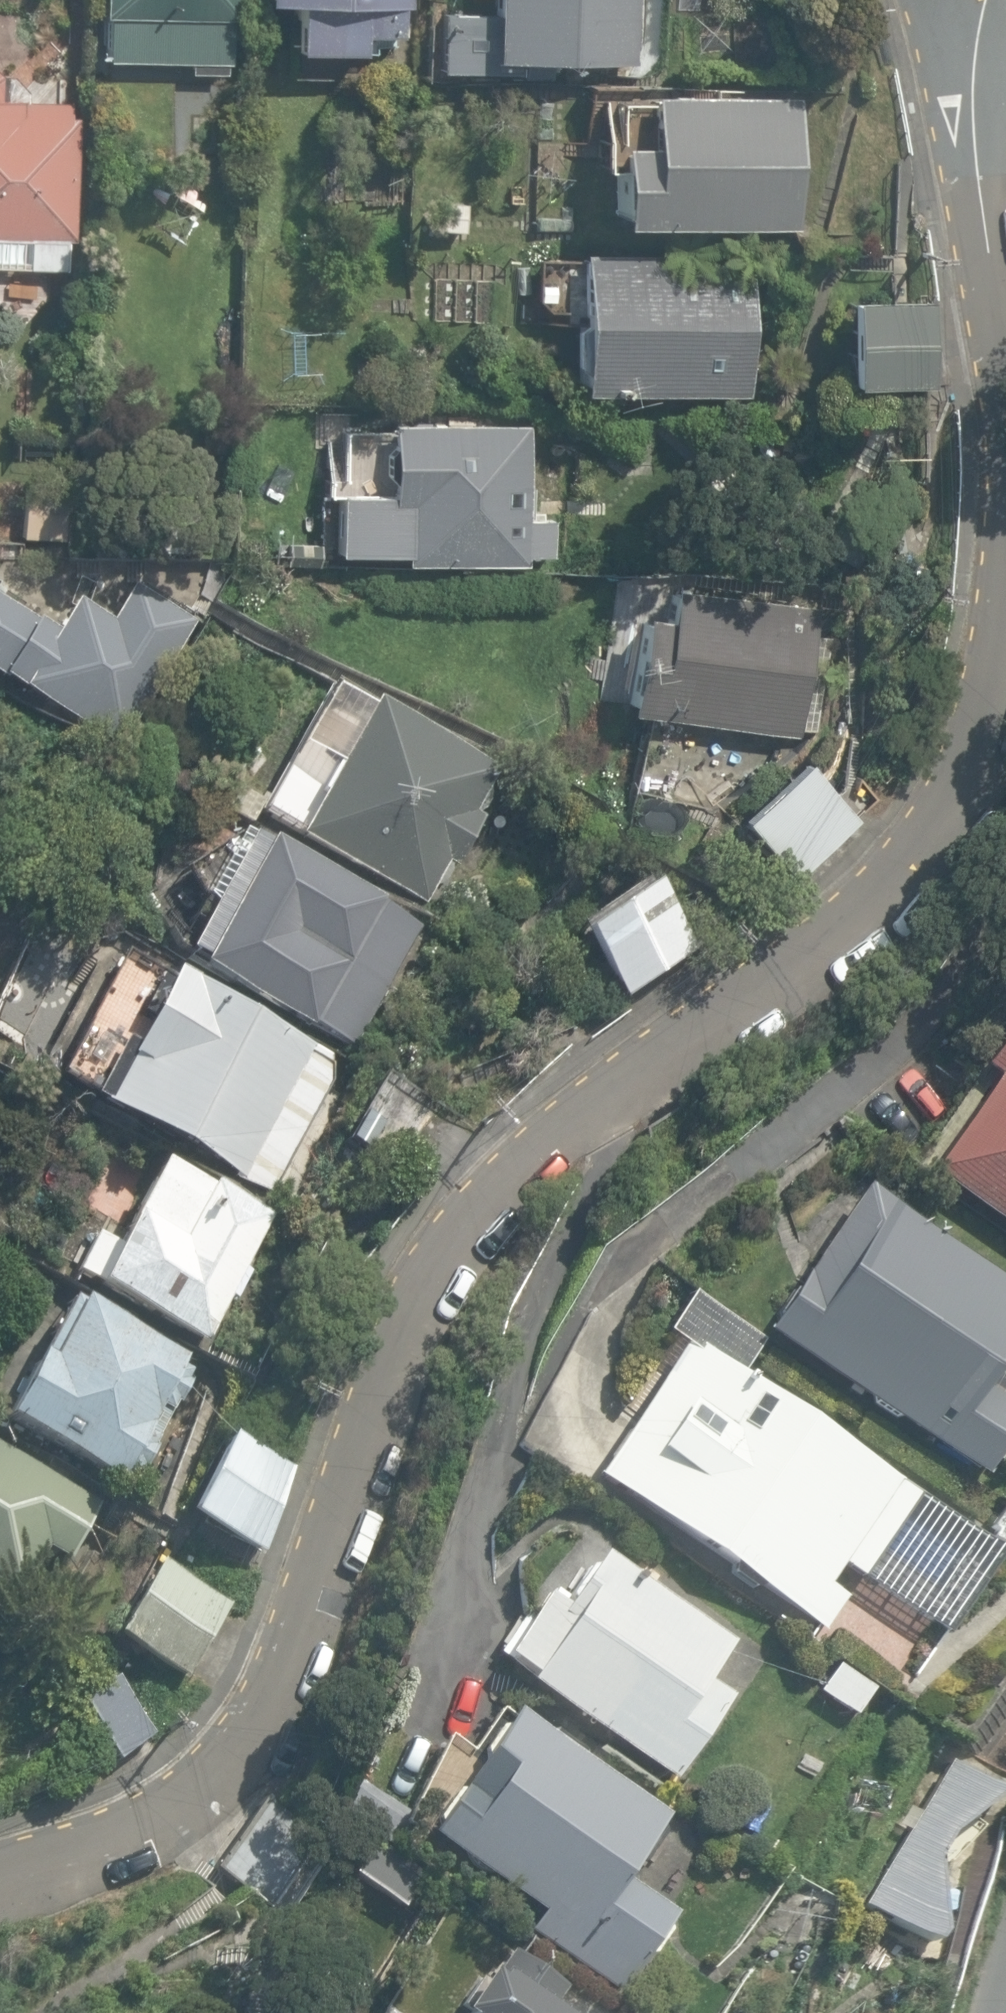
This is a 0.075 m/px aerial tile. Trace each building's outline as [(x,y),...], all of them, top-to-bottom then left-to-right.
[(102,60),(232,60),(232,16),(240,16),(240,0),(102,0),(102,60)] [(362,53),(362,35),(400,36),(401,6),(407,6),(407,0),(259,0),(259,1),(292,2),(290,51),(362,53)] [(628,76),(629,64),(635,64),(637,0),(491,0),(489,59),(607,63),(606,76),(628,76)] [(66,267),(67,239),(74,239),(78,115),(70,114),(70,101),(27,99),(27,90),(10,75),(0,75),(0,265),(66,267)] [(611,221),(796,227),(800,96),(646,91),(644,142),(614,141),(611,221)] [(422,217),(418,269),(445,271),(449,219),(422,217)] [(574,390),(746,395),(751,256),(578,251),(574,390)] [(845,383),(929,385),(931,302),(847,301),(845,383)] [(396,556),(521,559),(521,548),(548,549),(549,511),(521,511),(523,417),(383,414),(382,486),(330,485),(329,546),(396,548),(396,556)] [(24,536),(66,540),(70,493),(28,490),(24,536)] [(149,555),(187,558),(189,526),(152,522),(149,555)] [(0,594),(0,679),(114,742),(187,613),(128,580),(107,616),(72,597),(56,626),(0,594)] [(625,711),(797,735),(798,727),(815,730),(829,633),(812,631),(816,605),(667,584),(663,614),(639,611),(625,711)] [(259,815),(423,903),(443,866),(457,874),(485,821),(470,813),(496,764),(367,694),(359,709),(326,691),(259,815)] [(733,806),(792,867),(852,809),(793,748),(733,806)] [(310,1026),(352,1048),(416,929),(374,906),(375,905),(262,844),(260,849),(242,839),(222,876),(210,870),(194,901),(205,907),(181,951),(199,961),(196,967),(309,1028),(310,1026)] [(574,925),(623,995),(688,950),(641,882),(574,925)] [(239,1180),(275,1190),(332,1084),(328,1058),(171,973),(130,1047),(121,1042),(90,1099),(239,1180)] [(1005,1224),(1005,1020),(973,1070),(986,1079),(925,1172),(1005,1224)] [(91,1288),(202,1344),(269,1215),(208,1184),(205,1189),(155,1163),(114,1243),(96,1234),(77,1272),(95,1281),(91,1288)] [(978,1477),(996,1451),(1005,1435),(1005,1389),(986,1375),(1005,1345),(1005,1285),(861,1186),(763,1332),(977,1476),(978,1477)] [(840,1564),(945,1634),(1000,1551),(738,1376),(763,1339),(690,1290),(662,1331),(679,1343),(591,1476),(820,1629),(843,1596),(826,1584),(840,1564)] [(118,1484),(124,1473),(135,1479),(139,1470),(141,1471),(154,1447),(151,1445),(173,1403),(176,1405),(189,1381),(186,1379),(190,1371),(179,1365),(184,1356),(78,1299),(75,1304),(63,1298),(0,1416),(0,1421),(118,1484)] [(182,1509),(253,1543),(292,1462),(221,1429),(182,1509)] [(1005,1467),(1005,1436),(991,1458),(1005,1467)] [(19,1595),(44,1548),(66,1560),(96,1504),(0,1454),(0,1585),(19,1595)] [(1004,1551),(1005,1548),(1005,1513),(989,1541),(1004,1551)] [(526,1680),(669,1778),(727,1694),(705,1679),(730,1643),(599,1553),(564,1603),(546,1591),(503,1654),(531,1673),(526,1680)] [(111,1635),(188,1677),(228,1602),(153,1562),(111,1635)] [(815,1691),(851,1716),(869,1690),(833,1664),(815,1691)] [(74,1704),(117,1760),(150,1734),(108,1678),(74,1704)] [(617,1994),(675,1912),(627,1878),(668,1819),(516,1712),(430,1835),(540,1912),(527,1930),(617,1994)] [(860,1902),(926,1942),(931,1932),(930,1858),(945,1830),(996,1792),(945,1761),(911,1817),(902,1811),(893,1825),(903,1831),(860,1902)] [(220,1867),(275,1906),(322,1838),(268,1800),(220,1867)] [(547,2006),(559,1988),(504,1951),(462,2012),(557,2012),(547,2006)]
